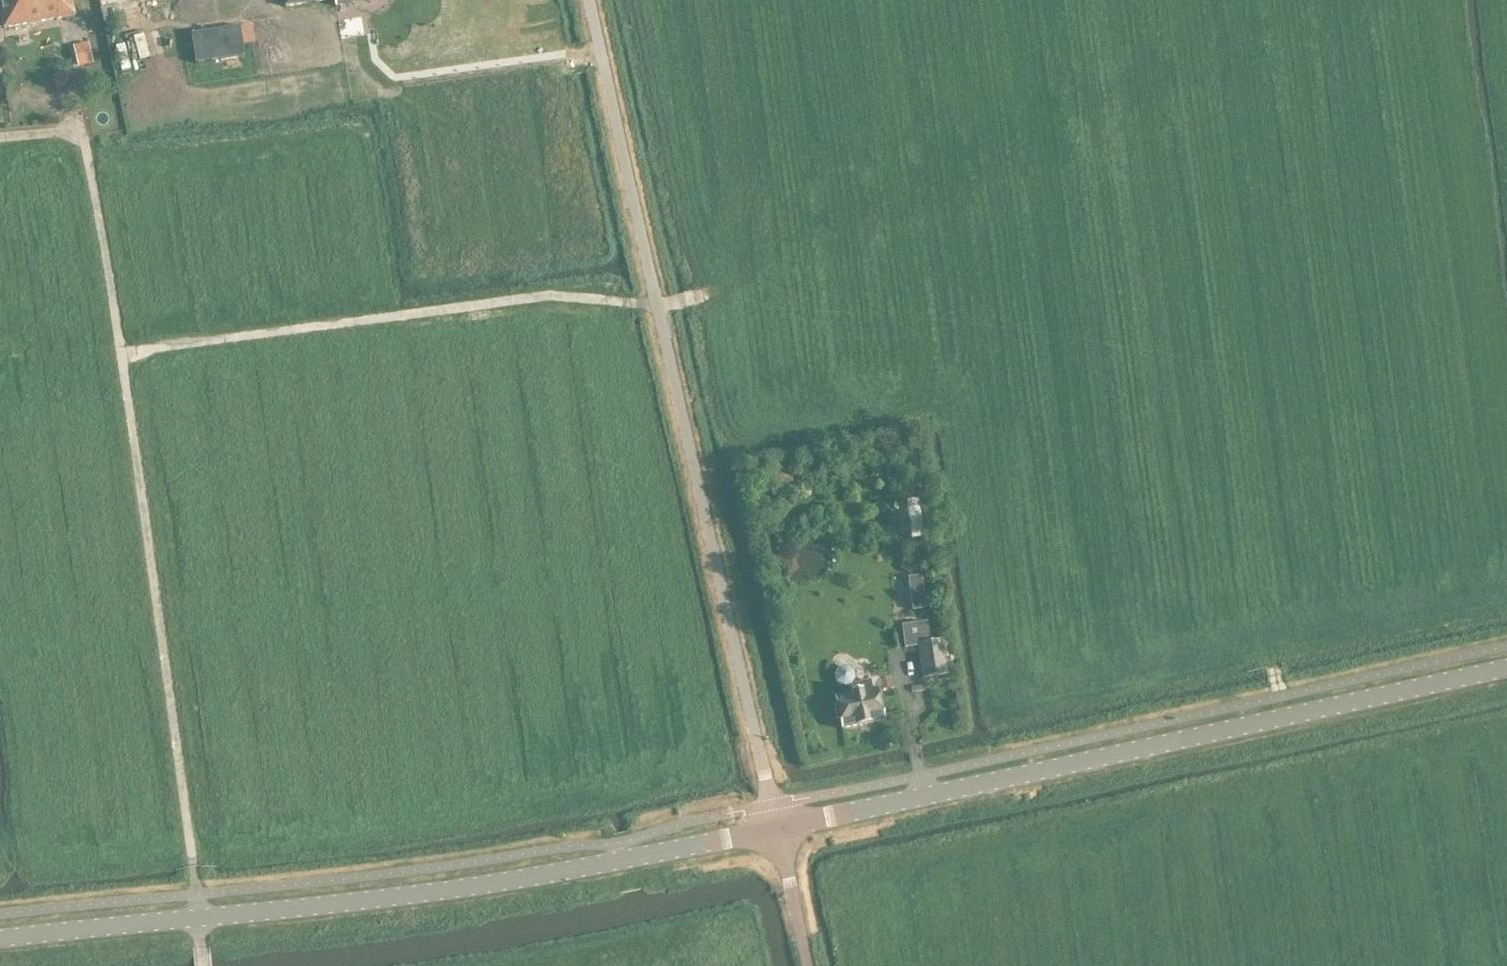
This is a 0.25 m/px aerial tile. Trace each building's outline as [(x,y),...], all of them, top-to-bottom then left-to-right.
[(4,27),(74,15),(72,0),(0,0),(0,6),(4,27)] [(67,18),(73,34),(88,28),(82,13),(67,18)] [(239,26),(190,34),(193,48),(195,63),(244,56),(239,26)] [(79,33),(86,55),(103,50),(96,28),(79,33)] [(918,644),(929,643),(926,624),(905,627),(907,648),(918,646),(918,644)] [(918,644),(918,646),(922,677),(947,673),(942,641),(929,643),(918,644)] [(842,696),(835,697),(842,729),(883,720),(876,688),(872,689),(871,681),(852,685),(852,681),(854,678),(852,671),(846,666),(839,668),(835,674),(837,681),(840,684),(842,696)]
